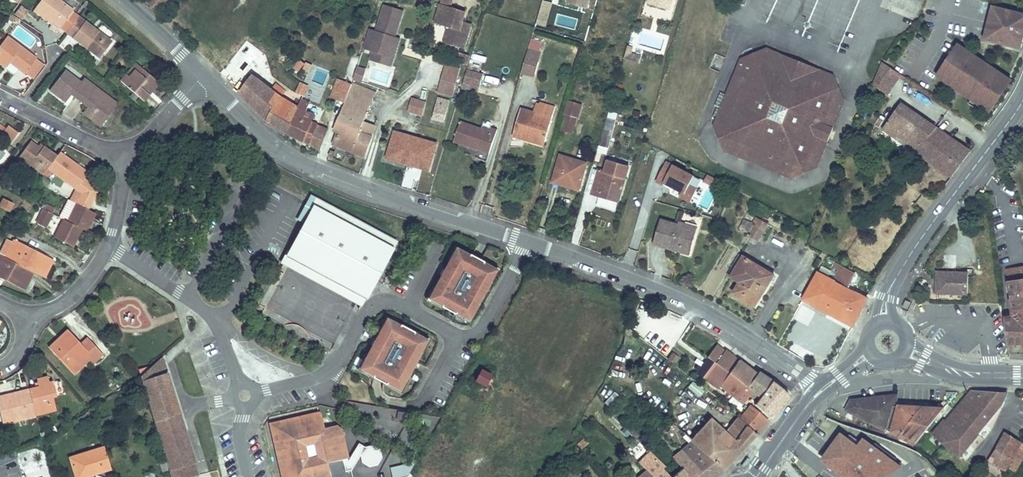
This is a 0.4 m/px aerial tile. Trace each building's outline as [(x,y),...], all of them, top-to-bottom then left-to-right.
[(74,21),(68,16),(69,14),(51,0),(39,0),(32,10),(64,34),(66,31),(74,21)] [(148,3),(157,12),(164,0),(149,0),(148,3)] [(566,4),(586,9),(588,0),(567,0),(566,4)] [(647,7),(667,13),(670,0),(650,0),(647,7)] [(546,29),(553,4),(542,1),(535,26),(546,29)] [(452,7),(442,4),(436,23),(449,27),(445,42),(465,48),(473,23),(465,20),(467,11),(452,7)] [(19,7),(14,17),(23,21),(28,11),(19,7)] [(995,9),(990,7),(982,40),(987,42),(995,9)] [(995,9),(987,42),(1018,50),(1022,31),(1022,16),(995,9)] [(107,45),(74,21),(66,31),(73,36),(71,39),(85,50),(86,48),(98,57),(107,45)] [(8,38),(0,48),(0,62),(7,68),(11,63),(26,75),(28,74),(35,79),(45,66),(8,38)] [(956,46),(954,48),(1007,84),(1009,81),(956,46)] [(526,47),(519,72),(531,76),(539,51),(526,47)] [(1007,84),(954,48),(938,72),(947,78),(946,80),(954,85),(956,84),(973,96),(972,98),(981,103),(982,102),(991,108),(1007,84)] [(768,49),(754,54),(756,61),(777,69),(781,59),(815,73),(811,83),(833,92),(819,125),(832,130),(844,103),(832,75),(768,49)] [(640,65),(643,56),(627,52),(625,61),(640,65)] [(748,79),(720,144),(723,152),(790,180),(797,177),(814,137),(819,125),(833,92),(811,83),(815,73),(781,59),(777,69),(756,61),(754,54),(741,59),(735,74),(748,79)] [(277,56),(275,62),(283,66),(286,59),(277,56)] [(299,59),(293,72),(307,78),(312,66),(299,59)] [(135,64),(126,75),(130,78),(135,72),(138,74),(142,70),(135,64)] [(437,94),(453,99),(461,68),(445,64),(437,94)] [(871,87),(891,97),(902,73),(882,64),(871,87)] [(468,68),(462,89),(479,94),(485,73),(468,68)] [(130,78),(126,75),(120,81),(143,101),(148,96),(145,93),(155,82),(142,70),(138,74),(135,72),(130,78)] [(364,72),(360,82),(366,84),(369,74),(364,72)] [(938,72),(935,77),(943,82),(940,87),(951,94),(954,90),(969,100),(966,104),(977,111),(979,107),(987,113),(991,108),(982,102),(981,103),(972,98),(973,96),(956,84),(954,85),(946,80),(947,78),(938,72)] [(70,96),(77,101),(88,87),(80,80),(77,84),(63,73),(48,91),(64,104),(70,96)] [(713,127),(720,144),(748,79),(735,74),(713,127)] [(239,92),(289,131),(297,108),(251,75),(239,92)] [(351,89),(353,84),(350,83),(343,80),(331,108),(327,107),(324,118),(336,123),(351,89)] [(300,82),(296,93),(305,97),(309,86),(300,82)] [(353,84),(351,89),(372,99),(374,93),(353,84)] [(386,98),(396,101),(400,89),(388,86),(386,98)] [(88,87),(77,101),(83,106),(78,113),(96,127),(113,106),(88,87)] [(369,146),(372,138),(360,133),(373,99),(372,99),(351,89),(336,123),(334,129),(338,131),(334,141),(334,142),(366,157),(369,146)] [(325,93),(318,103),(325,106),(329,95),(325,93)] [(408,114),(423,117),(427,101),(412,98),(408,114)] [(431,122),(446,124),(450,100),(435,98),(431,122)] [(297,108),(289,131),(320,147),(327,129),(308,123),(312,115),(305,112),(307,103),(300,100),(297,108)] [(568,100),(564,113),(566,114),(577,117),(579,118),(583,105),(568,100)] [(325,106),(318,103),(317,109),(316,115),(324,118),(327,107),(325,106)] [(520,109),(513,136),(520,138),(521,135),(543,142),(552,107),(539,103),(536,114),(520,109)] [(908,146),(926,122),(900,103),(883,127),(908,146)] [(577,117),(566,114),(561,131),(573,134),(577,117)] [(458,122),(453,142),(482,150),(485,137),(491,139),(493,132),(458,122)] [(950,178),(968,153),(926,122),(908,146),(950,178)] [(6,142),(13,133),(4,127),(2,129),(0,127),(0,138),(6,142)] [(605,131),(601,146),(607,148),(611,133),(605,131)] [(387,157),(407,164),(416,137),(397,132),(393,147),(390,147),(387,157)] [(416,137),(407,164),(428,170),(431,159),(435,143),(416,137)] [(814,137),(797,177),(815,170),(827,142),(814,137)] [(27,141),(14,157),(39,175),(44,168),(53,156),(42,148),(40,150),(27,141)] [(55,152),(53,156),(44,168),(79,193),(73,204),(84,209),(94,188),(79,177),(83,172),(55,152)] [(560,157),(552,182),(578,191),(586,166),(560,157)] [(667,163),(657,182),(681,193),(679,197),(689,203),(697,189),(689,184),(692,176),(667,163)] [(599,170),(592,194),(618,202),(625,179),(599,170)] [(708,175),(705,182),(718,189),(722,182),(708,175)] [(988,196),(990,207),(998,206),(997,195),(988,196)] [(0,204),(0,207),(8,211),(13,203),(3,198),(0,204)] [(319,202),(315,210),(342,224),(346,216),(319,202)] [(79,229),(83,230),(92,213),(84,209),(73,204),(72,203),(63,221),(79,229)] [(49,214),(40,210),(34,223),(43,227),(49,214)] [(315,210),(288,260),(298,266),(296,271),(351,300),(357,290),(368,296),(396,242),(346,216),(342,224),(315,210)] [(63,221),(60,220),(52,237),(70,246),(79,229),(63,221)] [(696,230),(678,224),(677,228),(660,223),(653,248),(670,253),(672,248),(689,253),(696,230)] [(756,225),(745,245),(753,250),(763,231),(757,228),(758,226),(756,225)] [(29,270),(39,275),(48,257),(9,238),(1,255),(29,270)] [(469,256),(470,254),(471,253),(456,245),(449,259),(451,260),(452,258),(454,258),(458,250),(469,256)] [(672,248),(670,253),(688,258),(689,253),(672,248)] [(474,256),(473,256),(470,254),(469,256),(458,250),(454,258),(452,258),(451,260),(447,268),(442,276),(442,277),(436,288),(435,290),(437,292),(433,299),(443,305),(442,306),(457,314),(458,312),(469,318),(472,310),(475,311),(476,308),(491,281),(492,279),(490,278),(494,269),(484,263),(485,262),(483,261),(482,260),(474,256)] [(0,255),(0,276),(21,286),(29,270),(1,255),(0,255)] [(742,259),(729,280),(739,285),(733,294),(755,307),(773,275),(742,259)] [(298,266),(288,260),(286,266),(288,267),(296,271),(298,266)] [(485,260),(485,262),(484,263),(494,269),(490,278),(492,279),(491,281),(494,282),(500,268),(485,260)] [(839,285),(848,289),(855,275),(836,265),(828,280),(839,285)] [(1009,352),(1022,352),(1022,271),(1008,272),(1010,308),(1002,309),(1009,352)] [(970,274),(938,273),(935,297),(970,298),(970,274)] [(807,303),(826,313),(839,285),(828,280),(817,274),(802,300),(807,303)] [(826,313),(852,326),(867,297),(848,289),(839,285),(826,313)] [(435,290),(436,288),(434,286),(426,300),(442,308),(442,306),(443,305),(433,299),(437,292),(435,290)] [(357,290),(351,300),(357,303),(363,306),(368,296),(357,290)] [(908,310),(911,302),(906,300),(903,308),(908,310)] [(458,312),(457,314),(456,316),(471,324),(478,310),(476,308),(475,311),(472,310),(469,318),(458,312)] [(379,330),(382,332),(384,329),(386,330),(390,322),(400,327),(401,325),(402,324),(387,316),(379,330)] [(374,348),(368,359),(366,362),(368,363),(364,371),(374,376),(373,378),(375,379),(386,385),(388,386),(389,384),(399,389),(403,381),(405,382),(407,379),(412,369),(416,362),(421,352),(423,349),(421,348),(425,339),(414,334),(415,332),(401,325),(400,327),(390,322),(386,330),(384,329),(382,332),(379,338),(374,348)] [(47,344),(69,368),(82,355),(86,359),(88,362),(99,353),(85,337),(75,346),(61,330),(47,344)] [(416,331),(415,332),(414,334),(425,339),(421,348),(423,349),(421,352),(424,353),(431,339),(416,331)] [(671,351),(667,359),(675,362),(678,355),(671,351)] [(713,351),(704,363),(716,371),(725,376),(730,381),(742,391),(752,379),(721,355),(721,356),(713,351)] [(82,355),(69,368),(72,372),(86,359),(82,355)] [(366,362),(368,359),(365,358),(358,371),(373,379),(373,378),(374,376),(364,371),(368,363),(366,362)] [(143,377),(139,380),(155,435),(180,427),(160,364),(143,377)] [(493,379),(488,378),(491,369),(477,365),(472,381),(491,386),(493,379)] [(725,376),(716,371),(704,386),(713,394),(717,390),(739,409),(744,403),(743,403),(740,400),(745,394),(742,391),(730,381),(725,376)] [(38,384),(28,387),(35,411),(56,404),(52,391),(56,390),(53,378),(48,379),(47,373),(36,376),(38,384)] [(754,377),(752,379),(742,391),(745,394),(740,400),(743,403),(746,400),(748,401),(745,404),(749,408),(750,408),(769,387),(754,377)] [(389,384),(388,386),(387,386),(403,394),(410,381),(407,379),(405,382),(403,381),(399,389),(389,384)] [(28,387),(0,394),(0,412),(3,421),(35,412),(35,411),(28,387)] [(767,423),(787,400),(769,387),(750,408),(767,423)] [(1007,393),(973,390),(946,420),(944,420),(932,435),(960,459),(979,437),(978,436),(1001,406),(1007,393)] [(847,411),(881,430),(889,407),(895,407),(898,395),(871,398),(851,401),(847,411)] [(889,407),(881,430),(890,435),(898,407),(895,407),(889,407)] [(898,407),(890,435),(914,446),(944,409),(898,407)] [(747,411),(736,423),(753,438),(765,425),(747,411)] [(349,472),(344,473),(342,463),(342,461),(346,460),(340,431),(335,427),(324,429),(321,417),(320,416),(318,416),(290,422),(291,427),(278,430),(277,431),(277,433),(278,437),(280,445),(274,446),(281,476),(350,476),(349,472)] [(291,427),(290,422),(270,426),(274,446),(280,445),(278,437),(277,433),(277,431),(278,430),(291,427)] [(681,430),(678,433),(690,446),(721,474),(734,460),(753,438),(736,423),(735,423),(721,437),(707,425),(697,437),(688,429),(684,433),(681,430)] [(155,435),(168,476),(195,476),(180,427),(155,435)] [(840,429),(820,456),(848,476),(878,476),(901,466),(861,435),(857,441),(840,429)] [(1014,474),(1022,458),(1022,441),(1005,432),(988,459),(1014,474)] [(664,476),(685,476),(672,463),(674,461),(672,459),(667,463),(657,453),(662,448),(656,441),(651,447),(652,449),(646,455),(659,467),(662,470),(659,472),(664,476)] [(582,444),(575,450),(579,453),(585,448),(582,444)] [(697,476),(719,476),(721,474),(690,446),(680,455),(697,476)] [(932,450),(930,453),(937,459),(940,456),(932,450)] [(104,452),(70,463),(74,476),(100,476),(110,474),(104,452)] [(685,476),(697,476),(680,455),(679,456),(674,461),(672,463),(685,476)] [(942,473),(946,476),(953,476),(957,472),(943,459),(939,463),(945,469),(942,473)] [(644,474),(646,476),(664,476),(659,472),(657,474),(643,460),(636,466),(644,474)]
